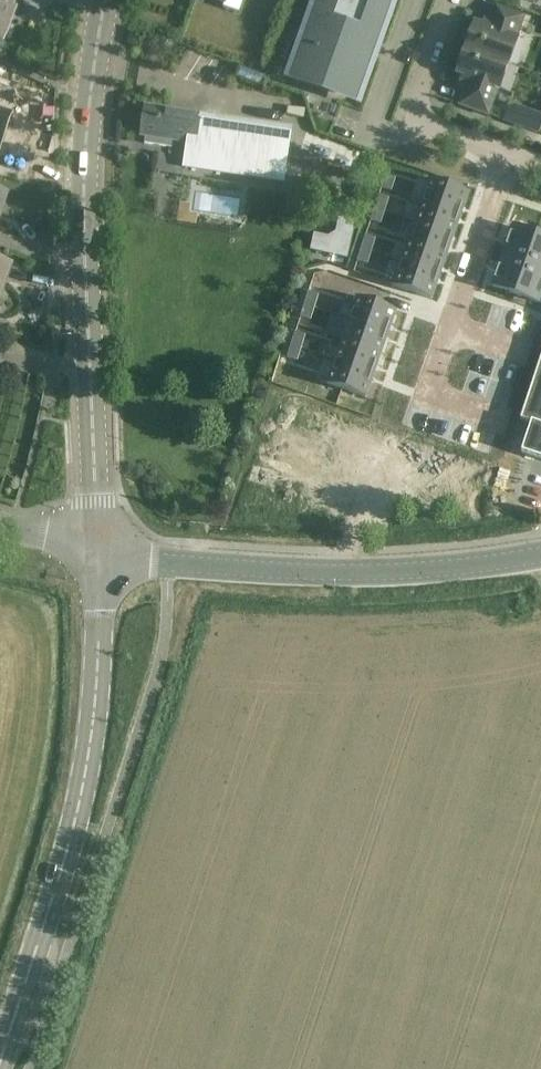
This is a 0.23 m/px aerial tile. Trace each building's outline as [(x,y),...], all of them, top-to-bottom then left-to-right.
[(3,40),(10,20),(6,19),(14,0),(0,0),(0,39),(3,40)] [(299,75),(304,79),(309,83),(315,86),(320,88),(326,90),(332,92),(338,93),(345,93),(351,93),(359,71),(366,74),(372,59),(363,56),(371,36),(379,39),(393,0),(318,0),(300,50),(307,53),(299,75)] [(518,40),(526,18),(497,7),(491,23),(492,24),(490,30),(476,25),(473,35),(469,36),(466,40),(466,45),(468,49),(467,51),(510,66),(519,40),(518,40)] [(501,92),(510,66),(467,51),(466,53),(463,54),(459,58),(459,62),(461,66),(458,77),(471,82),(469,88),(468,88),(461,107),(490,118),(500,92),(501,92)] [(509,104),(503,122),(521,129),(521,128),(527,112),(527,111),(509,104)] [(184,169),(284,185),(292,131),(148,108),(143,138),(147,138),(146,146),(174,150),(175,143),(188,145),(184,169)] [(2,142),(6,143),(14,118),(0,113),(0,148),(2,142)] [(374,178),(377,169),(368,166),(365,175),(374,178)] [(385,175),(381,188),(391,192),(395,179),(385,175)] [(429,179),(422,200),(462,213),(469,193),(469,192),(430,178),(429,179)] [(9,194),(0,191),(0,220),(9,194)] [(379,195),(375,208),(385,211),(389,199),(379,195)] [(422,200),(415,221),(454,235),(462,213),(422,200)] [(375,208),(370,221),(381,224),(385,211),(375,208)] [(338,234),(329,240),(315,237),(312,250),(347,257),(354,223),(341,220),(338,234)] [(415,221),(407,243),(447,256),(454,235),(415,221)] [(496,244),(492,253),(526,265),(536,235),(514,227),(507,248),(496,244)] [(526,265),(540,270),(540,237),(536,235),(526,265)] [(365,236),(361,248),(372,252),(376,239),(365,236)] [(407,243),(400,264),(439,278),(447,256),(407,243)] [(361,248),(357,261),(367,265),(372,252),(361,248)] [(492,253),(489,263),(500,267),(493,287),(515,295),(526,265),(492,253)] [(8,263),(0,260),(0,287),(8,263)] [(400,264),(392,286),(432,299),(439,278),(400,264)] [(515,295),(538,303),(540,295),(540,270),(526,265),(515,295)] [(309,292),(304,305),(315,308),(319,295),(309,292)] [(357,297),(349,318),(389,332),(397,310),(357,297)] [(304,305),(300,317),(311,321),(315,308),(304,305)] [(333,315),(326,334),(342,340),(381,354),(389,332),(349,318),(349,321),(333,315)] [(295,332),(291,345),(302,349),(306,336),(295,332)] [(342,340),(334,362),(374,376),(381,354),(342,340)] [(291,345),(287,358),(297,361),(302,349),(291,345)] [(520,420),(531,424),(521,453),(540,460),(540,357),(520,420)] [(334,362),(326,384),(366,398),(374,376),(334,362)]
